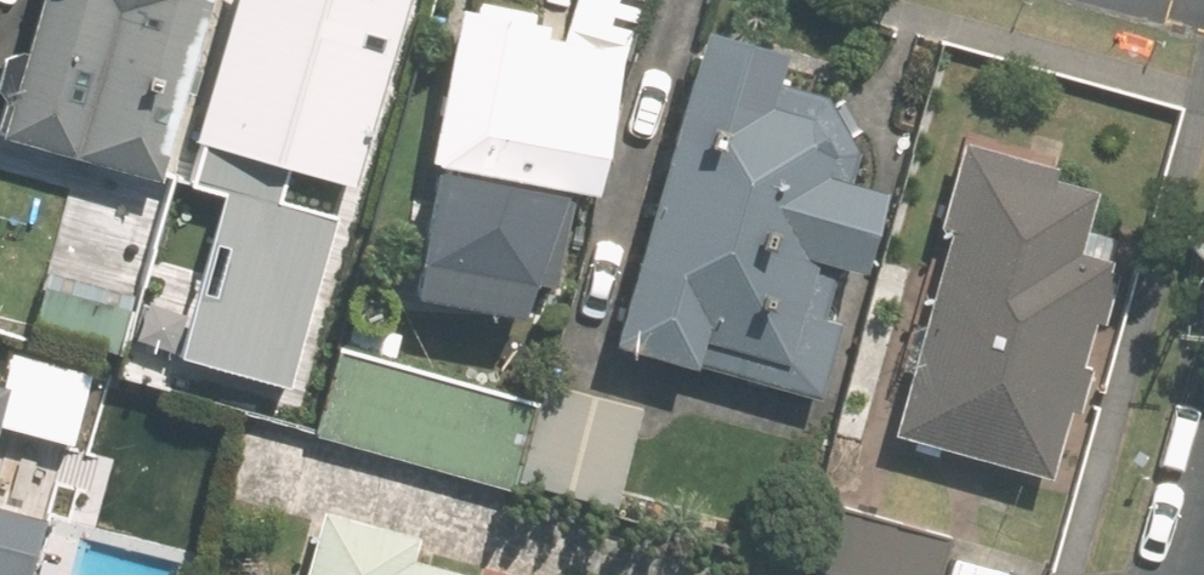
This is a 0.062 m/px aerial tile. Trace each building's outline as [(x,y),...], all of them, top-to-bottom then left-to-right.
[(200,0),(27,0),(10,60),(0,57),(0,144),(69,164),(65,180),(109,193),(114,175),(148,185),(200,0)] [(176,178),(183,180),(161,259),(222,276),(245,197),(335,222),(398,0),(226,0),(176,178)] [(559,31),(617,46),(630,0),(568,0),(559,31)] [(588,202),(611,62),(530,48),(532,34),(444,20),(418,174),(441,178),(420,299),(518,315),(521,292),(553,296),(569,198),(588,202)] [(849,278),(869,200),(839,192),(850,155),(818,104),(757,86),(765,60),(685,38),(600,351),(680,372),(682,367),(814,403),(834,330),(815,324),(829,274),(849,278)] [(938,237),(882,433),(1037,477),(1056,410),(1067,412),(1080,367),(1070,365),(1082,320),(1091,322),(1105,274),(1096,270),(1099,260),(1069,252),(1084,193),(1041,181),(1044,169),(950,142),(925,233),(938,237)] [(42,291),(28,342),(112,365),(127,314),(42,291)] [(139,296),(117,373),(173,388),(195,311),(139,296)] [(510,339),(482,331),(472,368),(500,376),(510,339)] [(337,344),(314,430),(513,486),(537,400),(337,344)] [(245,409),(308,426),(317,393),(254,375),(245,409)] [(640,411),(544,384),(516,482),(613,509),(640,411)] [(811,568),(835,574),(932,574),(943,537),(829,504),(811,568)] [(291,574),(462,574),(400,557),(406,536),(310,509),(291,574)] [(45,522),(0,510),(0,574),(31,574),(45,522)]
